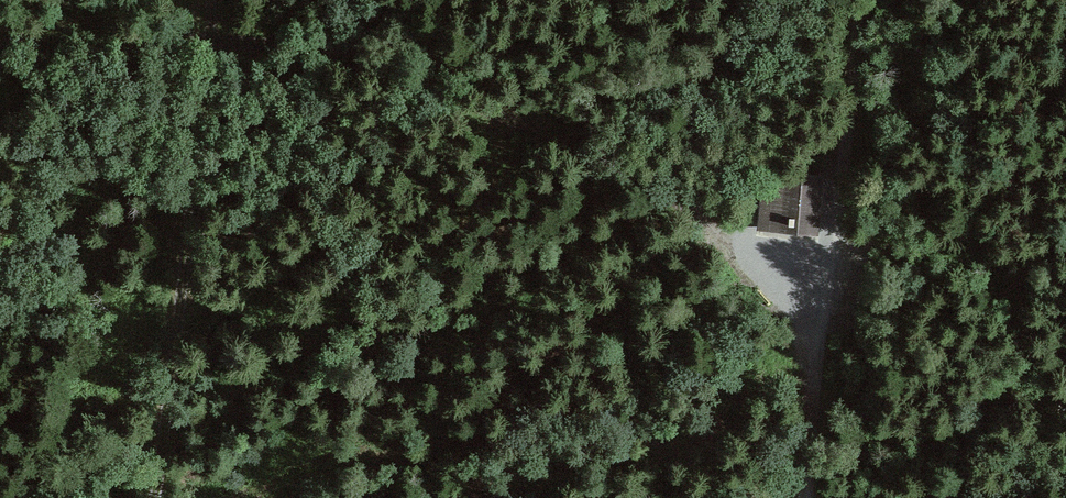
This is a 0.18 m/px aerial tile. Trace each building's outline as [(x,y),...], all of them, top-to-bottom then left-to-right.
[(820,176),(765,171),(760,222),(815,227),(820,176)]
